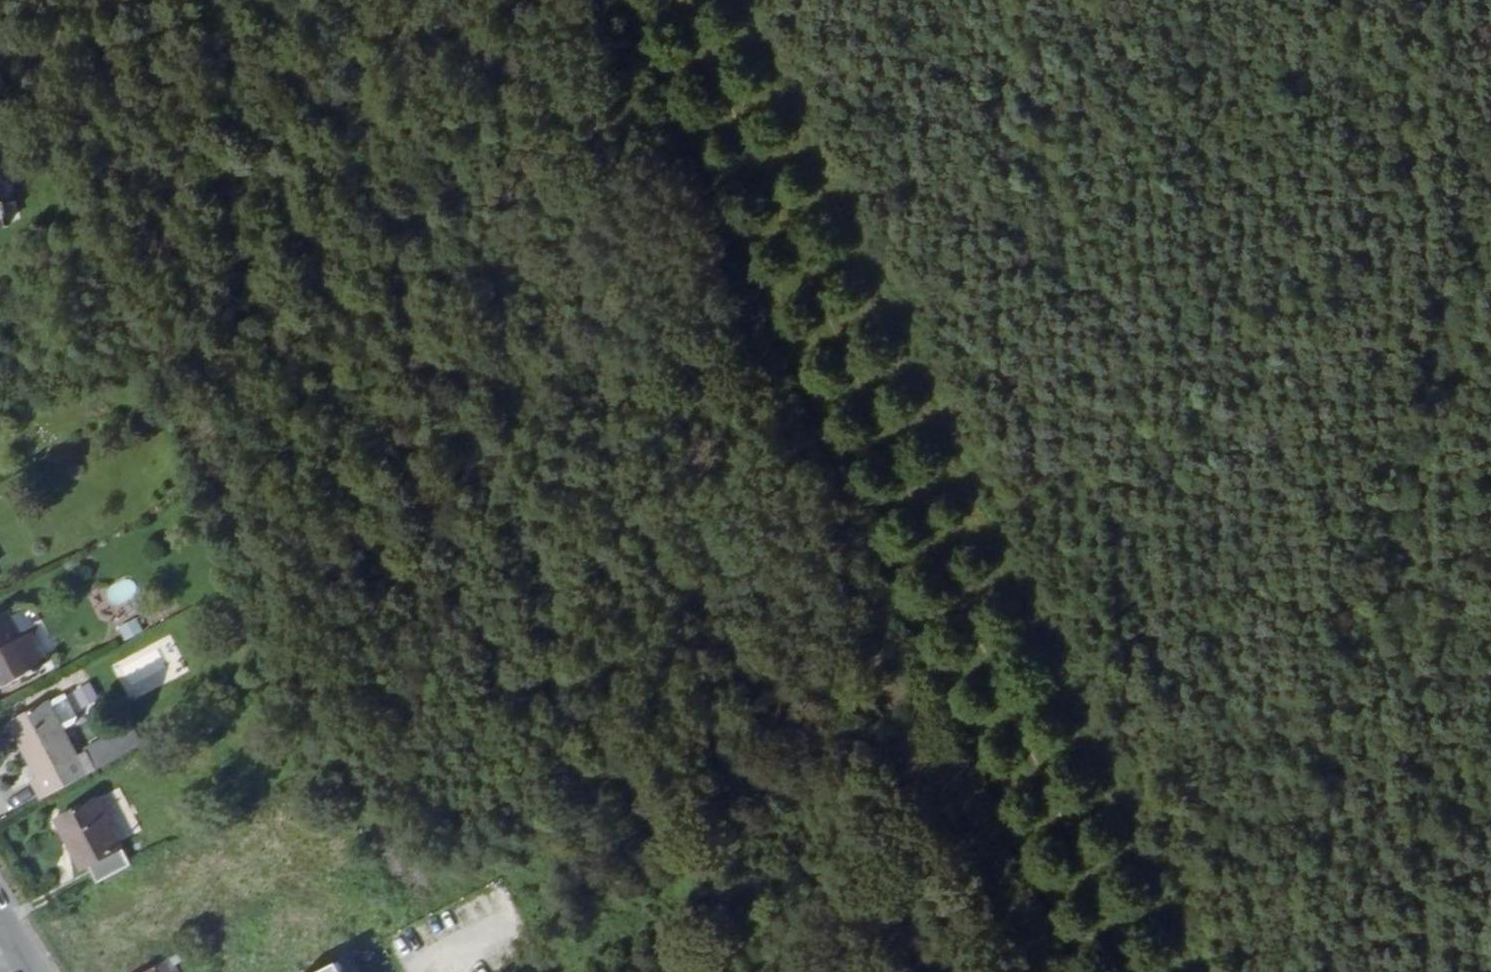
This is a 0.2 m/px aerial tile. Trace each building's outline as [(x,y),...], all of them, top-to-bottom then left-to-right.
[(9,231),(0,192),(0,233),(9,231)] [(43,671),(12,615),(0,622),(0,678),(7,690),(43,671)] [(124,641),(143,632),(136,618),(117,627),(124,641)] [(80,708),(96,702),(90,685),(74,690),(80,708)] [(42,805),(122,761),(111,742),(76,761),(48,712),(11,733),(38,782),(31,786),(42,805)] [(88,873),(97,889),(126,873),(90,809),(49,831),(76,880),(88,873)] [(175,968),(189,961),(187,955),(155,971),(177,971),(175,968)] [(341,962),(318,971),(346,971),(341,962)]
